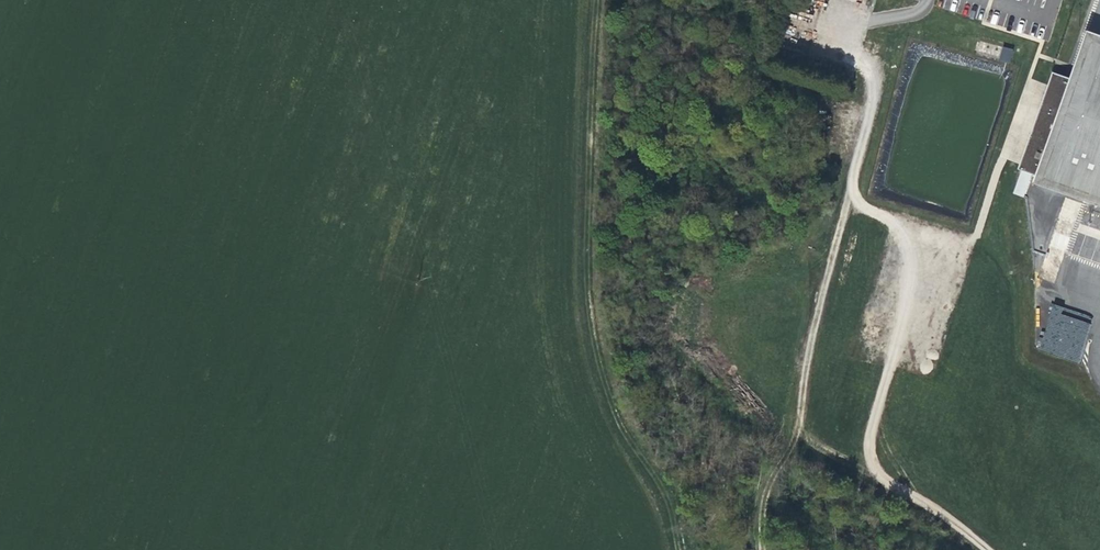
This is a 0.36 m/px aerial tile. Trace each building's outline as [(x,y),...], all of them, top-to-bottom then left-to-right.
[(1086,56),(1077,81),(1099,89),(1099,44),(1091,41),(1086,56)] [(1009,63),(1014,50),(1003,46),(999,59),(1009,63)] [(1034,118),(1016,168),(1019,169),(1029,173),(1037,176),(1092,195),(1099,198),(1099,89),(1077,81),(1051,71),(1050,73),(1034,118)] [(1029,173),(1019,169),(1011,192),(1020,196),(1029,173)] [(1050,305),(1039,352),(1081,361),(1091,315),(1050,305)]
